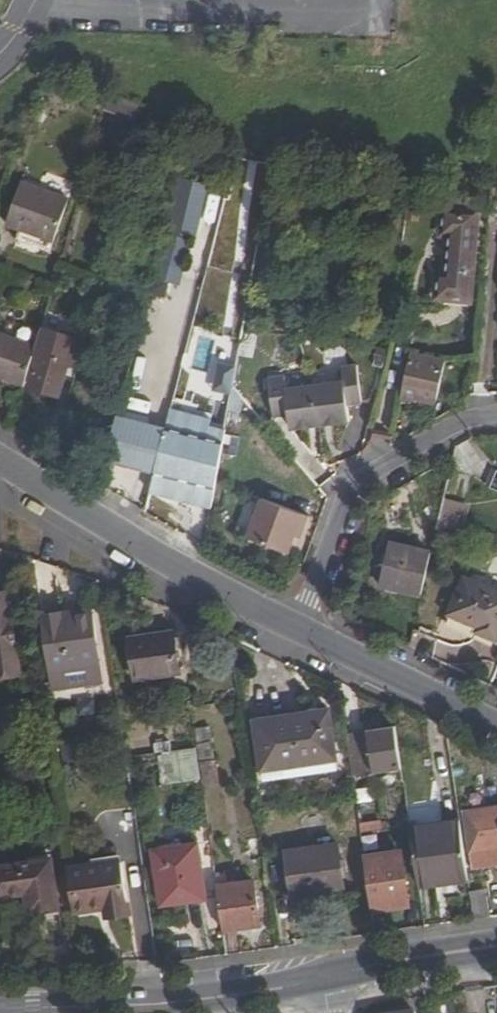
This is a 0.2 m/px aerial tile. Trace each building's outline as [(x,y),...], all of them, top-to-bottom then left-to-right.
[(56,243),(70,199),(22,183),(8,227),(56,243)] [(179,207),(206,209),(208,187),(181,186),(179,207)] [(469,301),(478,215),(446,212),(443,235),(452,236),(448,276),(439,276),(437,299),(469,301)] [(257,233),(260,216),(246,213),(244,231),(257,233)] [(167,303),(172,282),(184,284),(192,250),(161,243),(149,299),(167,303)] [(256,355),(261,332),(249,330),(244,353),(256,355)] [(63,382),(73,384),(83,346),(40,331),(35,349),(33,358),(36,358),(28,389),(58,399),(63,382)] [(23,390),(33,358),(35,349),(0,337),(0,382),(23,390)] [(411,357),(401,399),(421,404),(423,397),(437,400),(448,358),(411,357)] [(282,382),(267,385),(274,421),(287,419),(290,436),(349,425),(346,409),(362,406),(355,369),(340,371),(342,384),(285,395),(282,382)] [(117,416),(111,437),(147,446),(152,426),(117,416)] [(178,487),(213,497),(224,435),(206,431),(207,428),(168,417),(153,477),(178,484),(178,487)] [(300,536),(304,523),(260,505),(245,544),(285,561),(295,535),(300,536)] [(381,587),(423,596),(433,554),(391,544),(381,587)] [(489,645),(496,626),(496,607),(455,588),(442,619),(475,634),(474,639),(489,645)] [(19,666),(10,589),(0,590),(0,669),(19,666)] [(91,610),(40,618),(51,691),(101,684),(91,610)] [(126,630),(128,637),(173,630),(172,624),(126,630)] [(173,630),(128,637),(135,676),(180,669),(173,630)] [(339,765),(330,707),(256,716),(264,776),(339,765)] [(347,733),(352,776),(404,769),(398,726),(385,728),(370,730),(347,733)] [(211,743),(194,745),(197,764),(201,763),(214,761),(211,743)] [(197,764),(194,745),(176,748),(180,779),(199,776),(197,764)] [(176,748),(162,750),(166,781),(180,779),(176,748)] [(218,782),(214,761),(201,763),(204,784),(218,782)] [(496,846),(496,804),(464,808),(470,849),(488,847),(496,846)] [(413,855),(463,849),(458,821),(410,827),(413,855)] [(341,888),(334,838),(284,845),(291,895),(341,888)] [(152,848),(159,895),(186,892),(187,900),(205,897),(197,842),(152,848)] [(488,847),(470,849),(472,864),(490,862),(488,847)] [(24,852),(25,859),(49,856),(48,849),(24,852)] [(416,883),(467,877),(463,849),(413,855),(416,883)] [(89,855),(90,862),(120,858),(119,851),(89,855)] [(363,856),(369,907),(406,902),(400,852),(363,856)] [(25,859),(0,862),(0,892),(25,889),(27,910),(57,906),(49,856),(25,859)] [(63,866),(69,909),(103,904),(104,908),(127,904),(120,858),(90,862),(63,866)] [(215,884),(221,928),(258,923),(252,879),(215,884)] [(472,916),(487,914),(483,887),(468,889),(472,916)] [(186,892),(159,895),(161,904),(187,900),(186,892)] [(127,904),(104,908),(104,914),(128,910),(127,904)] [(57,906),(27,910),(28,917),(58,912),(57,906)]
